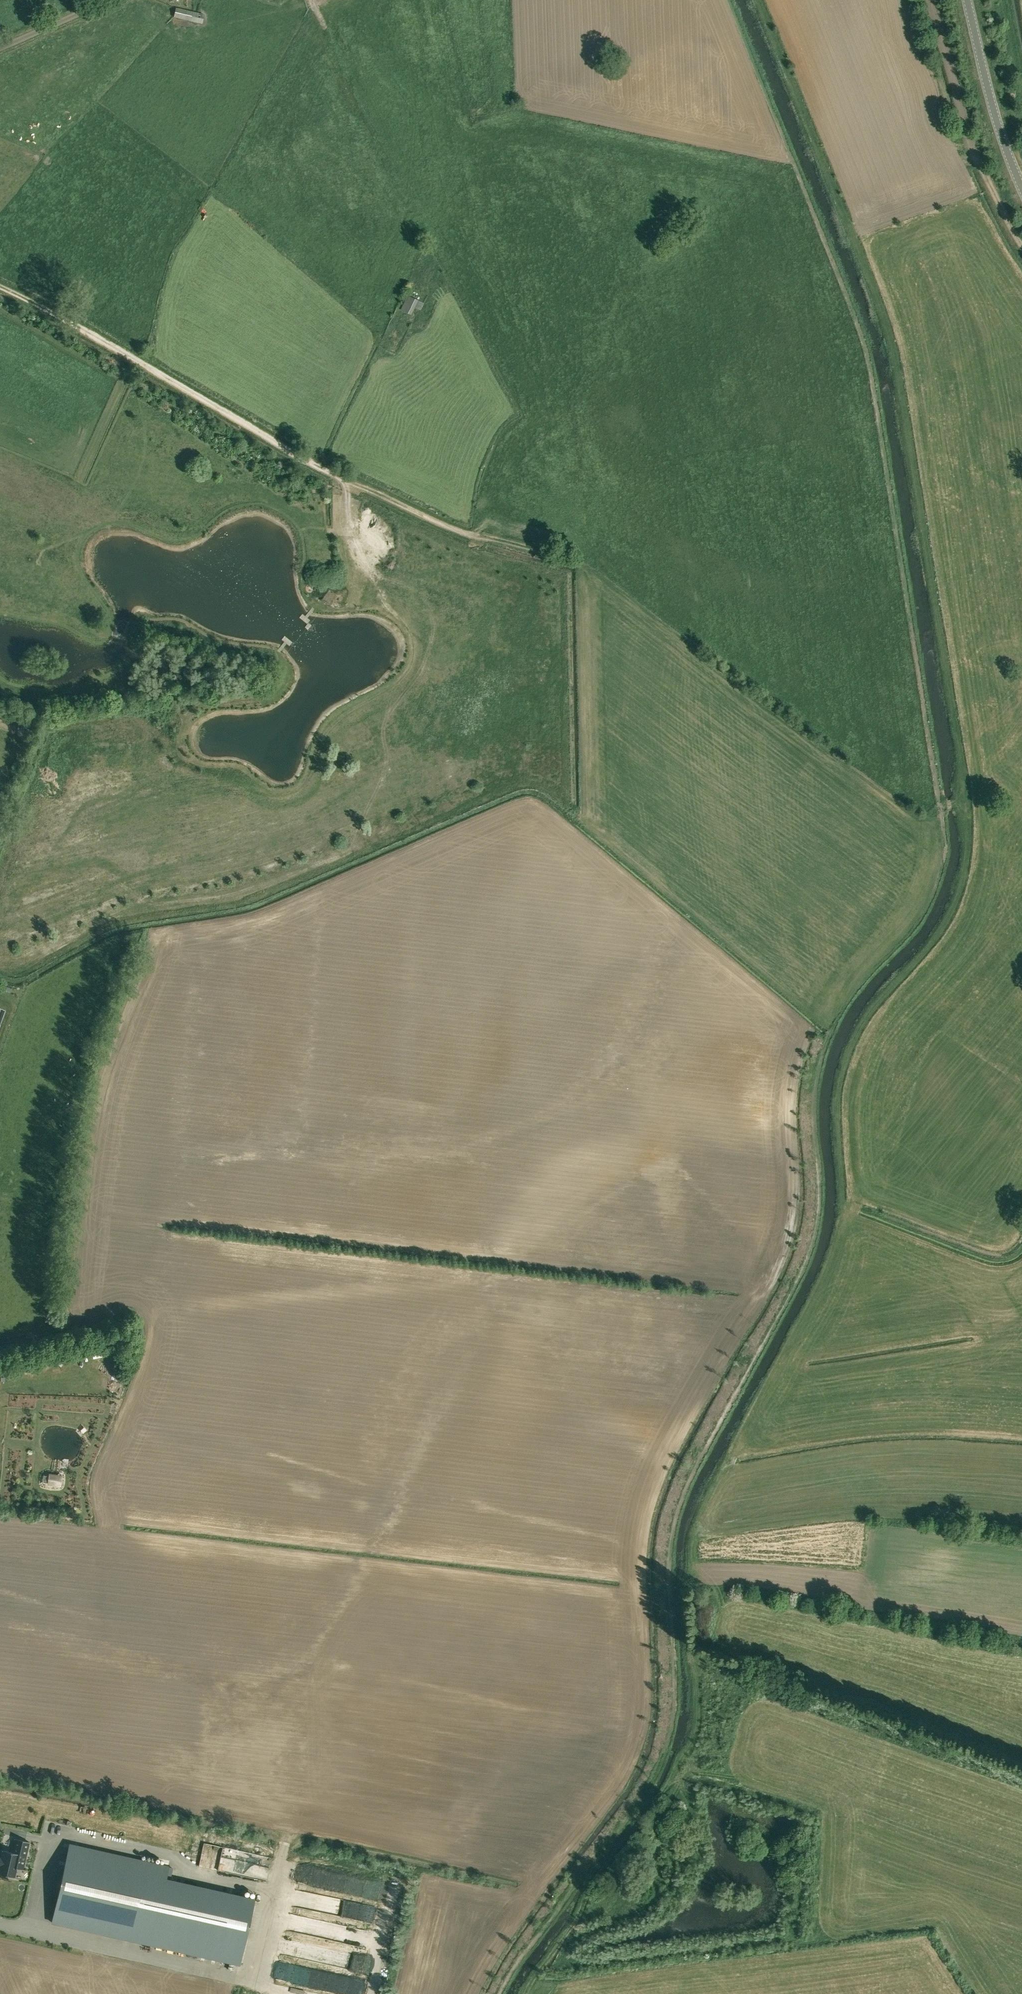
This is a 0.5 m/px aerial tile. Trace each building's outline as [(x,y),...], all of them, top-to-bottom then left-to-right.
[(202,23),(205,13),(176,7),(174,17),(202,23)] [(412,314),(419,300),(408,295),(401,309),(412,314)] [(24,1864),(29,1842),(15,1839),(12,1852),(3,1850),(1,1858),(0,1857),(0,1874),(14,1877),(16,1868),(18,1862),(24,1864)] [(70,1844),(52,1922),(239,1964),(253,1899),(165,1879),(168,1866),(70,1844)] [(247,1866),(248,1876),(265,1875),(264,1866),(247,1866)] [(388,1904),(392,1885),(303,1867),(299,1883),(328,1888),(327,1896),(305,1891),(304,1897),(297,1896),(295,1907),(359,1920),(362,1904),(350,1902),(349,1907),(341,1905),(340,1912),(335,1911),(338,1894),(388,1904)] [(215,1890),(224,1890),(223,1872),(214,1873),(215,1890)] [(369,1932),(368,1936),(363,1934),(360,1944),(370,1947),(374,1934),(369,1932)]
